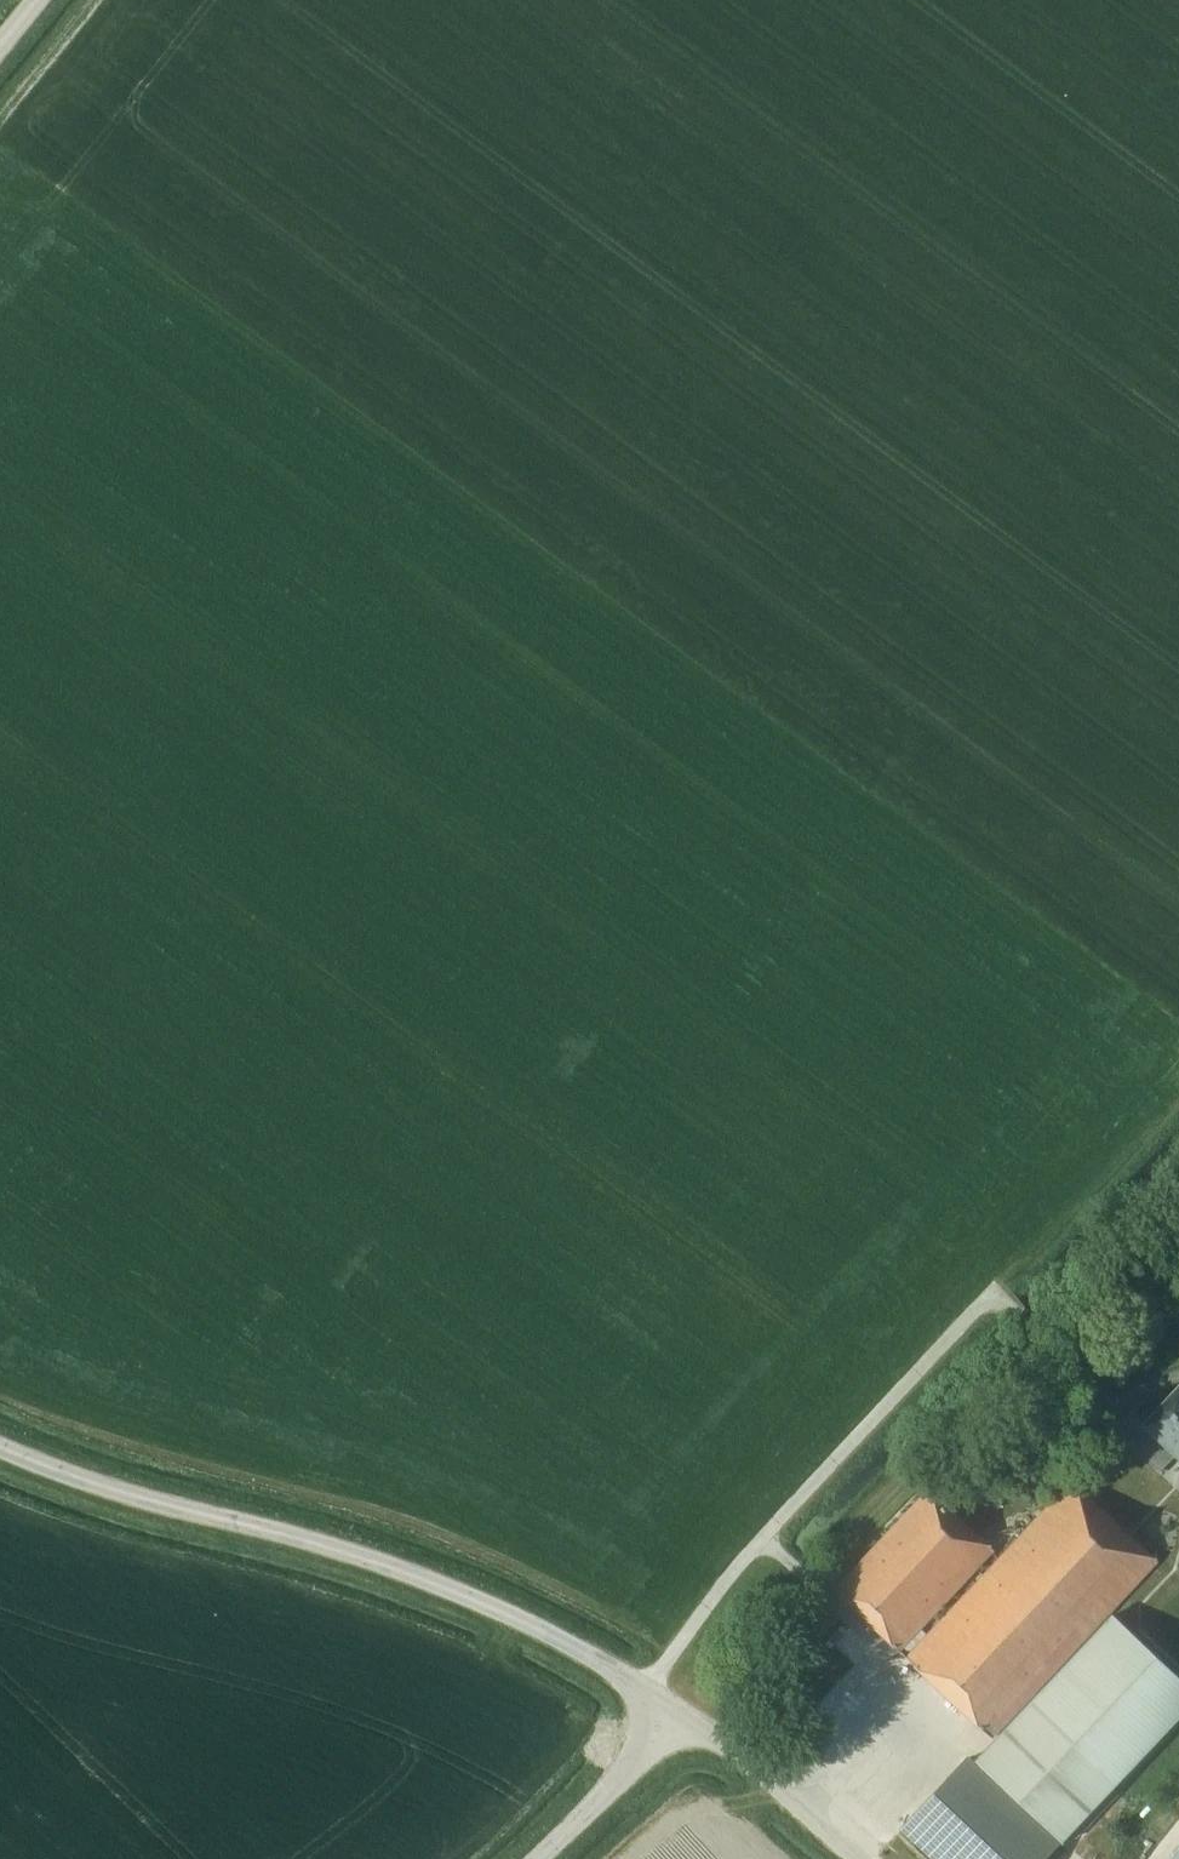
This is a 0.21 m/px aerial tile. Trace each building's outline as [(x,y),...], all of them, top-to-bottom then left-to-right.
[(1146,1424),(1147,1425),(1129,1444),(1158,1472),(1176,1452),(1178,1455),(1178,1388),(1146,1424)] [(1107,1469),(1094,1457),(907,1656),(992,1737),(1158,1560),(1086,1492),(1107,1469)] [(930,1488),(834,1589),(900,1650),(995,1549),(930,1488)] [(975,1762),(1059,1840),(1178,1716),(1178,1674),(1114,1613),(975,1762)] [(975,1762),(970,1757),(903,1828),(936,1858),(1041,1858),(1059,1840),(975,1762)] [(1171,1858),(1178,1858),(1178,1848),(1171,1858)]
